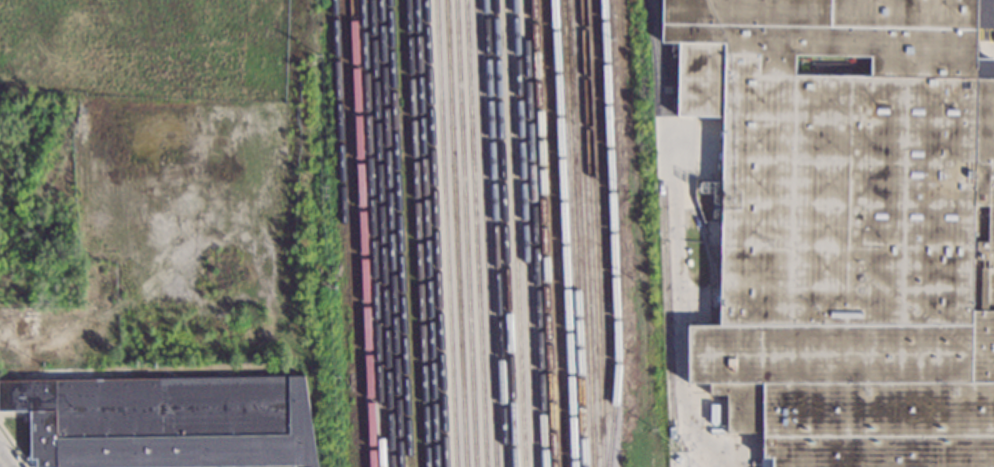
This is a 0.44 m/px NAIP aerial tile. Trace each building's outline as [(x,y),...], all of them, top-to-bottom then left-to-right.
[(974,78),(993,78),(993,466),(760,466),(760,457),(762,457),(762,432),(726,432),(726,395),(708,395),(708,383),(687,383),(688,325),(720,326),(724,116),(677,116),(678,42),(661,42),(662,0),(976,0),(975,40),(974,78)] [(30,411),(0,411),(0,381),(29,381),(303,376),(316,466),(36,466),(35,458),(29,458),(30,411)]
